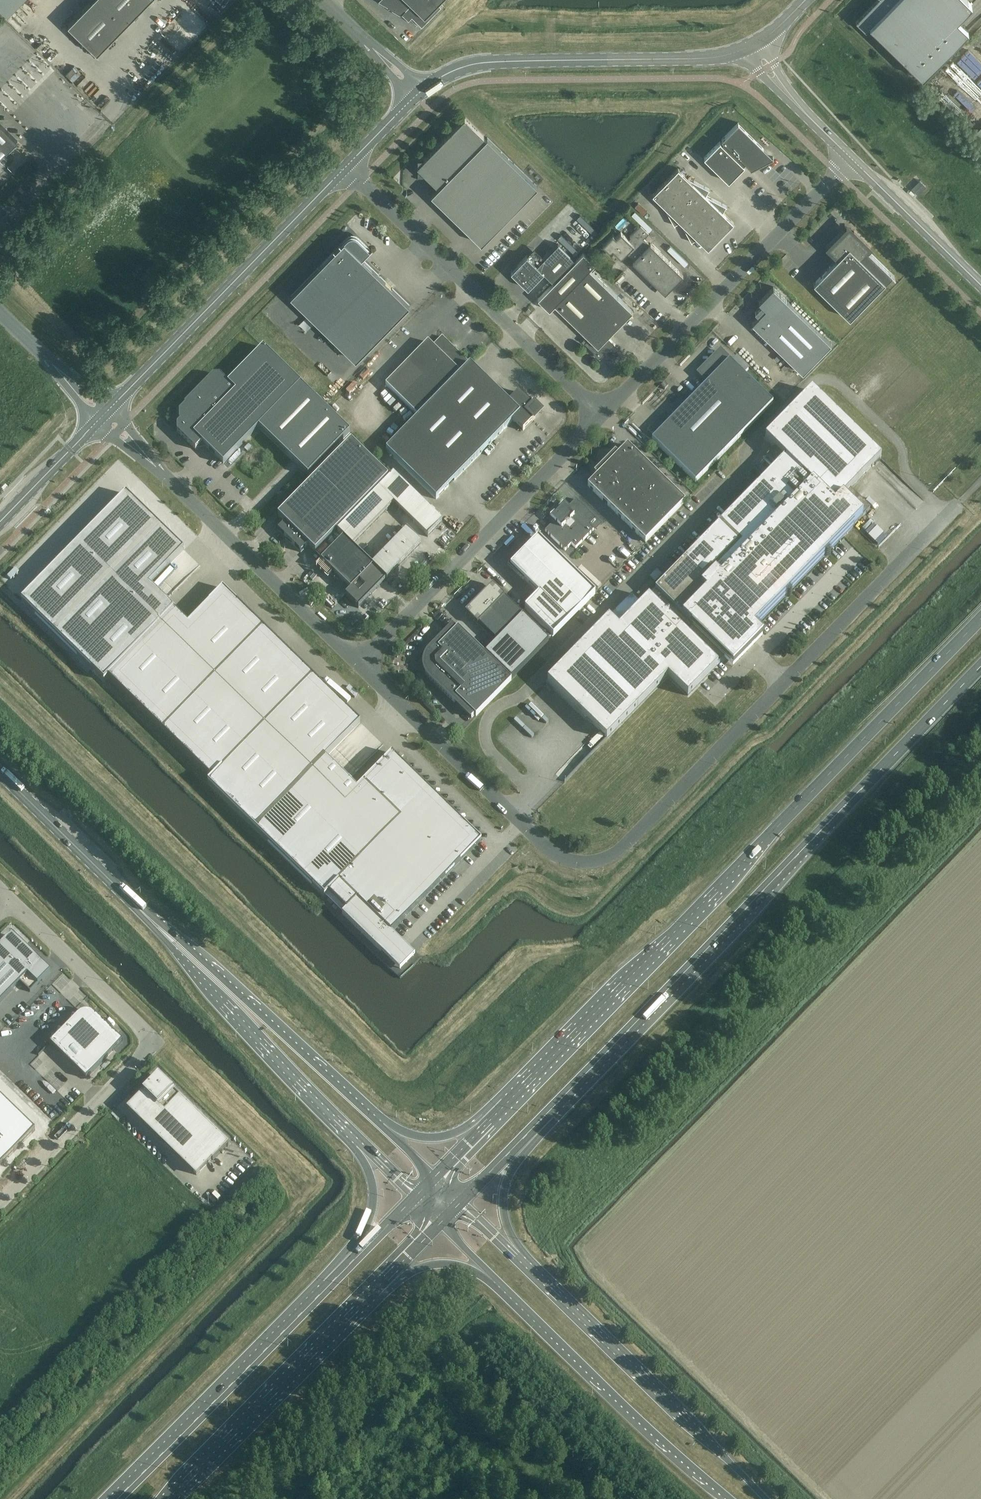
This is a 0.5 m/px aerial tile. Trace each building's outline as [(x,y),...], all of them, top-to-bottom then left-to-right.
[(2,9),(8,15),(22,0),(0,0),(0,7),(2,9)] [(68,25),(98,53),(149,0),(92,0),(68,25)] [(389,5),(401,12),(402,11),(409,18),(412,14),(422,24),(441,4),(438,1),(439,0),(392,0),(389,5)] [(870,26),(923,78),(969,31),(957,20),(972,4),(968,0),(876,0),(856,21),(866,31),(870,26)] [(973,27),(977,19),(972,16),(968,24),(973,27)] [(538,186),(487,137),(486,138),(465,117),(424,159),(419,160),(419,173),(424,173),(438,187),(431,194),(482,243),(538,186)] [(745,165),(743,164),(745,162),(750,167),(751,169),(774,157),(773,157),(772,157),(757,142),(738,124),(739,123),(738,123),(722,139),(724,141),(722,143),(720,141),(704,157),(729,182),(745,165)] [(7,152),(13,146),(18,141),(0,124),(0,145),(7,152)] [(693,208),(706,195),(709,190),(710,190),(710,189),(688,178),(688,179),(684,175),(685,174),(678,168),(665,181),(693,208)] [(693,208),(665,181),(652,194),(659,201),(660,200),(664,204),(663,204),(675,225),(675,224),(680,221),(693,208)] [(706,195),(693,208),(680,221),(692,242),(692,241),(697,238),(708,249),(716,240),(717,241),(726,232),(726,231),(734,222),(723,212),(726,206),(727,207),(727,206),(706,195)] [(649,233),(641,225),(630,236),(631,237),(629,240),(621,232),(616,237),(613,234),(603,245),(610,252),(613,250),(621,258),(627,253),(634,260),(650,244),(644,238),(649,233)] [(847,233),(845,233),(844,232),(844,231),(828,247),(839,257),(814,283),(850,318),(886,282),(892,275),(894,277),(895,276),(868,249),(870,247),(854,231),(854,232),(853,233),(851,233),(851,229),(847,229),(847,233)] [(575,248),(584,242),(579,232),(569,238),(575,248)] [(356,360),(409,305),(362,259),(370,250),(358,238),(356,236),(354,236),(351,236),(349,236),(347,238),(341,244),(319,267),(291,296),(356,360)] [(650,244),(634,260),(633,261),(665,293),(683,275),(651,243),(650,244)] [(544,272),(553,281),(574,259),(558,244),(537,265),(527,255),(511,272),(528,288),(544,272)] [(591,245),(585,251),(590,255),(596,249),(591,245)] [(610,350),(615,344),(608,337),(633,311),(590,269),(595,264),(584,252),(538,299),(550,310),(555,305),(589,338),(585,343),(595,352),(594,353),(599,359),(609,349),(610,350)] [(762,305),(755,312),(759,316),(752,323),(803,372),(831,343),(773,287),(759,302),(762,305)] [(417,415),(469,362),(442,336),(433,346),(428,341),(385,385),(417,415)] [(228,383),(220,375),(213,375),(184,404),(185,405),(179,411),(179,420),(180,421),(177,424),(177,431),(195,449),(202,442),(223,463),(259,427),(308,475),(350,432),(263,347),(228,383)] [(720,351),(699,373),(708,382),(652,440),(695,482),(773,403),(744,375),(720,351)] [(385,450),(436,500),(513,422),(523,432),(535,419),(535,418),(539,414),(535,410),(535,409),(519,392),(509,402),(470,364),(385,450)] [(688,696),(697,687),(725,658),(733,666),(763,636),(754,628),(870,509),(850,489),(881,458),(812,390),(765,438),(775,448),(766,456),(776,466),(641,605),(631,595),(547,681),(607,739),(668,676),(688,696)] [(285,522),(278,530),(301,552),(308,545),(315,552),(388,477),(351,441),(278,515),(285,522)] [(645,542),(685,502),(627,446),(588,486),(645,542)] [(388,498),(402,483),(393,474),(372,496),(386,510),(393,503),(388,498)] [(388,498),(393,503),(399,508),(413,494),(402,483),(388,498)] [(126,493),(21,600),(104,681),(108,677),(212,778),(208,782),(324,896),(325,895),(328,892),(346,909),(343,912),(342,913),(381,951),(400,970),(415,955),(398,939),(391,931),(481,840),(392,753),(359,786),(357,788),(348,780),(325,758),(360,722),(223,588),(188,623),(173,609),(149,585),(151,583),(184,550),(126,493)] [(413,494),(399,508),(406,515),(420,501),(413,494)] [(386,510),(372,496),(365,503),(379,517),(386,510)] [(551,524),(545,530),(565,550),(571,544),(576,548),(594,529),(589,525),(596,519),(576,499),(569,505),(565,501),(558,508),(559,509),(559,508),(560,509),(555,515),(554,514),(554,513),(547,520),(551,524)] [(420,501),(406,515),(413,522),(420,515),(427,508),(420,501)] [(379,517),(365,503),(358,510),(372,525),(379,517)] [(420,515),(435,529),(442,522),(427,508),(420,515)] [(372,525),(358,510),(351,517),(365,532),(372,525)] [(420,515),(413,522),(428,536),(435,529),(420,515)] [(881,533),(889,524),(879,516),(871,525),(881,533)] [(365,532),(351,517),(344,525),(358,539),(365,532)] [(358,539),(344,525),(337,532),(343,538),(351,546),(352,546),(358,539)] [(399,537),(414,551),(421,543),(407,529),(399,537)] [(392,544),(407,558),(414,551),(399,537),(392,544)] [(351,546),(343,538),(321,561),(332,571),(350,590),(352,588),(359,581),(366,574),(373,567),(371,565),(352,546),(351,546)] [(508,566),(523,582),(525,580),(539,594),(525,608),(553,636),(595,593),(538,538),(524,552),(523,551),(508,566)] [(622,544),(631,553),(635,550),(626,541),(622,544)] [(407,558),(392,544),(385,551),(400,565),(407,558)] [(400,565),(385,551),(378,558),(393,572),(400,565)] [(378,558),(371,565),(373,567),(386,579),(386,580),(386,579),(393,572),(378,558)] [(366,574),(359,581),(372,593),(379,586),(386,579),(373,567),(366,574)] [(350,590),(345,595),(358,608),(365,600),(372,593),(359,581),(352,588),(350,590)] [(522,615),(504,597),(503,596),(502,597),(491,586),(490,587),(492,588),(486,594),(485,593),(485,592),(484,593),(486,594),(468,613),(479,624),(497,641),(486,653),(512,678),(548,641),(522,615)] [(424,659),(426,659),(426,668),(424,669),(425,670),(425,672),(426,673),(427,674),(428,676),(429,677),(454,702),(458,698),(476,716),(511,680),(458,627),(438,647),(435,643),(428,650),(427,651),(426,653),(426,654),(425,655),(424,657),(424,659)] [(20,982),(28,974),(38,984),(49,972),(39,962),(12,936),(1,947),(0,946),(0,1003),(20,982)] [(78,1015),(50,1043),(86,1078),(123,1041),(96,1015),(92,1012),(89,1011),(85,1011),(81,1013),(78,1015)] [(212,1159),(213,1160),(228,1144),(158,1076),(143,1092),(144,1093),(128,1109),(196,1175),(212,1159)] [(35,1130),(0,1096),(0,1167),(35,1130)]
